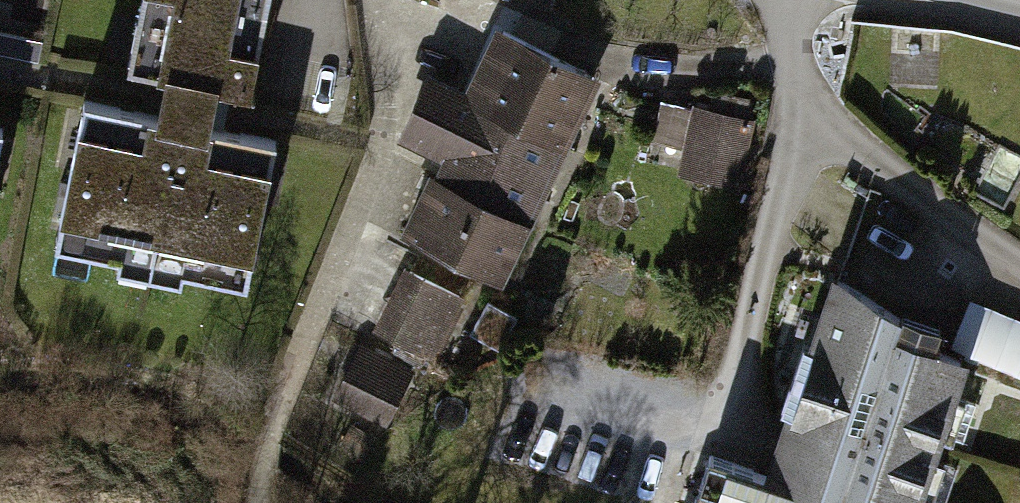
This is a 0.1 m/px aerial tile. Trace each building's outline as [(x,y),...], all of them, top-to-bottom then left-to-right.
[(271,0),(47,0),(39,43),(255,83),(271,0)] [(495,30),(464,94),(564,143),(595,80),(495,30)] [(217,83),(165,73),(155,121),(82,107),(55,246),(247,283),(275,139),(208,126),(217,83)] [(428,76),(411,110),(547,177),(564,143),(464,94),(428,76)] [(744,126),(688,109),(670,170),(726,187),(744,126)] [(395,143),(432,162),(530,210),(547,177),(411,110),(395,143)] [(432,162),(400,227),(498,275),(530,210),(432,162)] [(459,301),(395,274),(370,334),(433,360),(459,301)] [(826,274),(761,463),(876,502),(906,502),(958,353),(903,334),(914,304),(826,274)] [(411,371),(364,346),(342,386),(390,411),(411,371)] [(700,458),(684,502),(803,502),(806,495),(700,458)]
